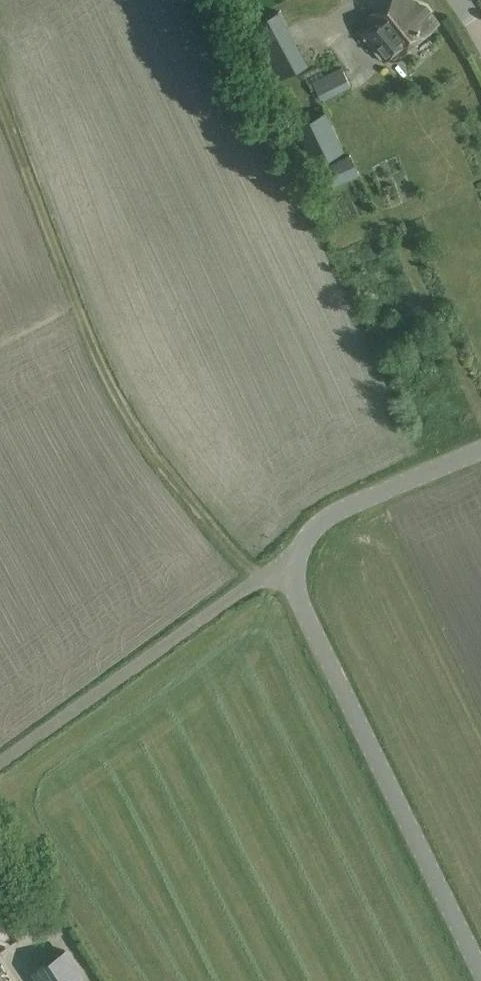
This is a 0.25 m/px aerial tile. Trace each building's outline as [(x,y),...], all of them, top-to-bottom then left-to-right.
[(402,56),(441,23),(427,6),(417,3),(414,0),(388,0),(369,16),(374,23),(362,33),(385,61),(397,51),(402,56)] [(310,64),(280,9),(248,26),(278,81),(310,64)] [(323,100),(351,86),(341,67),(313,81),(323,100)] [(344,151),(326,112),(295,126),(314,165),(344,151)] [(329,188),(360,174),(351,154),(319,169),(329,188)] [(10,895),(0,880),(0,903),(10,895)] [(66,952),(36,972),(42,980),(86,980),(66,952)]
